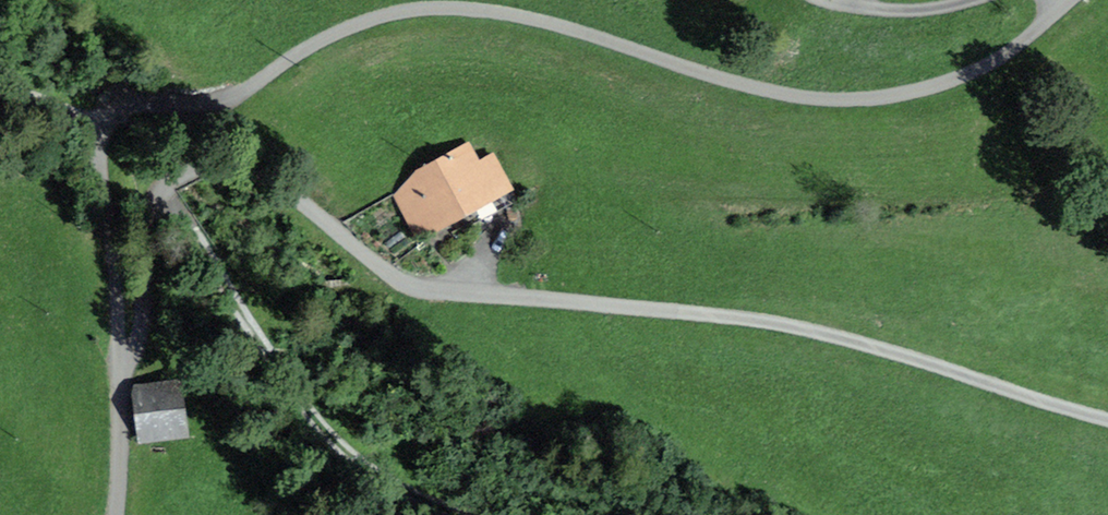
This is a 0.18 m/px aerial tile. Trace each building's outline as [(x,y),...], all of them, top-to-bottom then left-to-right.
[(401,188),(423,229),(461,209),(468,221),(512,195),(493,156),(478,164),(468,145),(436,162),(438,166),(409,181),(401,188)] [(138,394),(143,434),(168,431),(169,436),(180,435),(174,390),(138,394)]
